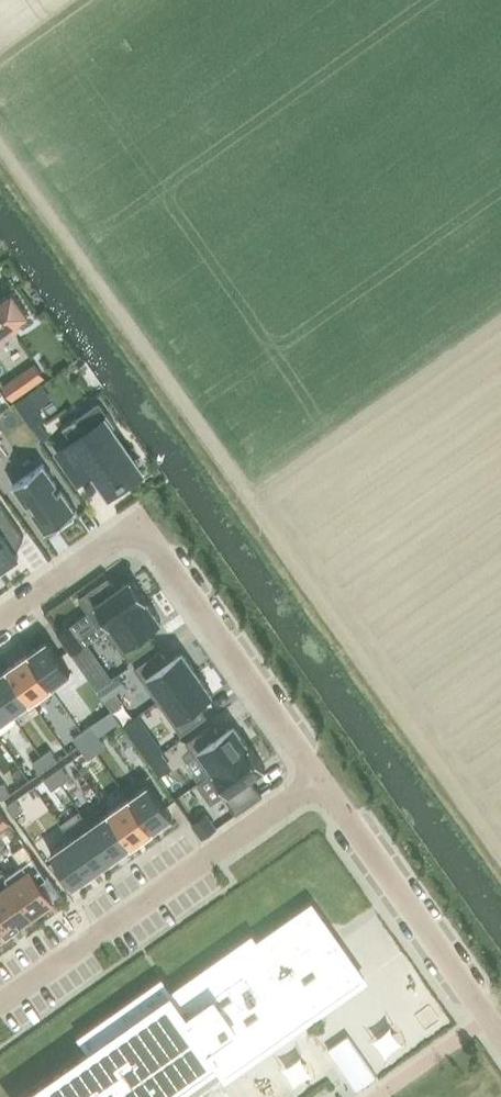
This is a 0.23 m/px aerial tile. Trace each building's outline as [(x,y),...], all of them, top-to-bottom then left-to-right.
[(16,331),(12,326),(29,315),(12,291),(0,299),(0,342),(16,331)] [(11,400),(28,388),(19,374),(2,387),(11,400)] [(49,400),(39,385),(14,403),(41,442),(48,437),(38,424),(46,418),(38,407),(49,400)] [(74,475),(88,464),(108,493),(119,485),(119,486),(126,481),(125,480),(139,471),(104,421),(59,453),(74,475)] [(44,532),(57,523),(60,528),(74,518),(71,513),(75,510),(75,509),(73,510),(60,491),(58,492),(53,486),(55,484),(42,465),(43,465),(42,463),(11,485),(12,486),(13,486),(27,504),(29,503),(33,508),(30,510),(45,530),(44,531),(44,532)] [(23,537),(0,504),(0,569),(18,556),(16,553),(23,537)] [(77,598),(101,631),(146,599),(131,578),(116,588),(108,577),(77,598)] [(106,629),(129,661),(154,643),(146,632),(160,621),(146,601),(147,600),(146,599),(101,631),(101,632),(106,629)] [(70,672),(47,640),(27,654),(50,687),(50,686),(70,672)] [(134,668),(157,701),(197,673),(182,651),(167,661),(159,650),(134,668)] [(30,701),(50,687),(27,654),(7,668),(30,701)] [(7,668),(7,669),(0,673),(0,699),(11,714),(29,701),(30,701),(7,668)] [(157,701),(180,734),(206,716),(198,705),(212,695),(197,673),(157,701)] [(118,674),(96,689),(104,700),(125,685),(118,674)] [(0,699),(0,721),(11,714),(0,699)] [(208,775),(249,746),(249,745),(248,745),(233,725),(219,735),(211,723),(185,741),(208,775)] [(81,732),(89,742),(98,736),(90,725),(81,732)] [(80,749),(89,742),(81,732),(72,738),(80,749)] [(98,736),(89,742),(96,753),(105,747),(98,736)] [(153,737),(138,747),(148,762),(163,752),(153,737)] [(87,759),(96,753),(89,742),(80,749),(87,759)] [(236,813),(262,795),(249,778),(265,767),(249,746),(208,775),(236,813)] [(49,749),(40,756),(48,767),(57,760),(49,749)] [(163,752),(148,762),(159,777),(173,766),(163,752)] [(39,773),(48,767),(40,756),(31,762),(39,773)] [(61,766),(52,773),(60,783),(69,777),(61,766)] [(51,790),(60,783),(52,773),(43,779),(51,790)] [(3,782),(0,784),(0,798),(1,800),(10,793),(3,782)] [(171,816),(148,784),(129,798),(129,797),(128,798),(151,830),(171,816)] [(132,845),(151,831),(151,830),(128,798),(109,811),(131,844),(132,845)] [(22,810),(15,799),(5,806),(13,816),(22,810)] [(112,858),(131,844),(109,811),(108,812),(89,825),(112,858)] [(206,813),(191,824),(201,838),(217,827),(206,813)] [(93,872),(112,858),(89,825),(70,839),(93,872)] [(50,854),(72,886),(93,872),(70,839),(50,854)] [(32,914),(53,900),(49,895),(57,890),(46,876),(33,856),(5,875),(32,914)] [(0,873),(0,909),(13,928),(20,923),(32,914),(5,875),(2,871),(0,873)] [(256,944),(251,937),(170,994),(161,980),(81,1036),(91,1050),(24,1096),(168,1096),(216,1064),(225,1077),(364,980),(311,905),(256,944)] [(0,909),(0,937),(6,933),(13,928),(0,909)] [(348,1036),(327,1050),(355,1090),(376,1076),(348,1036)]
